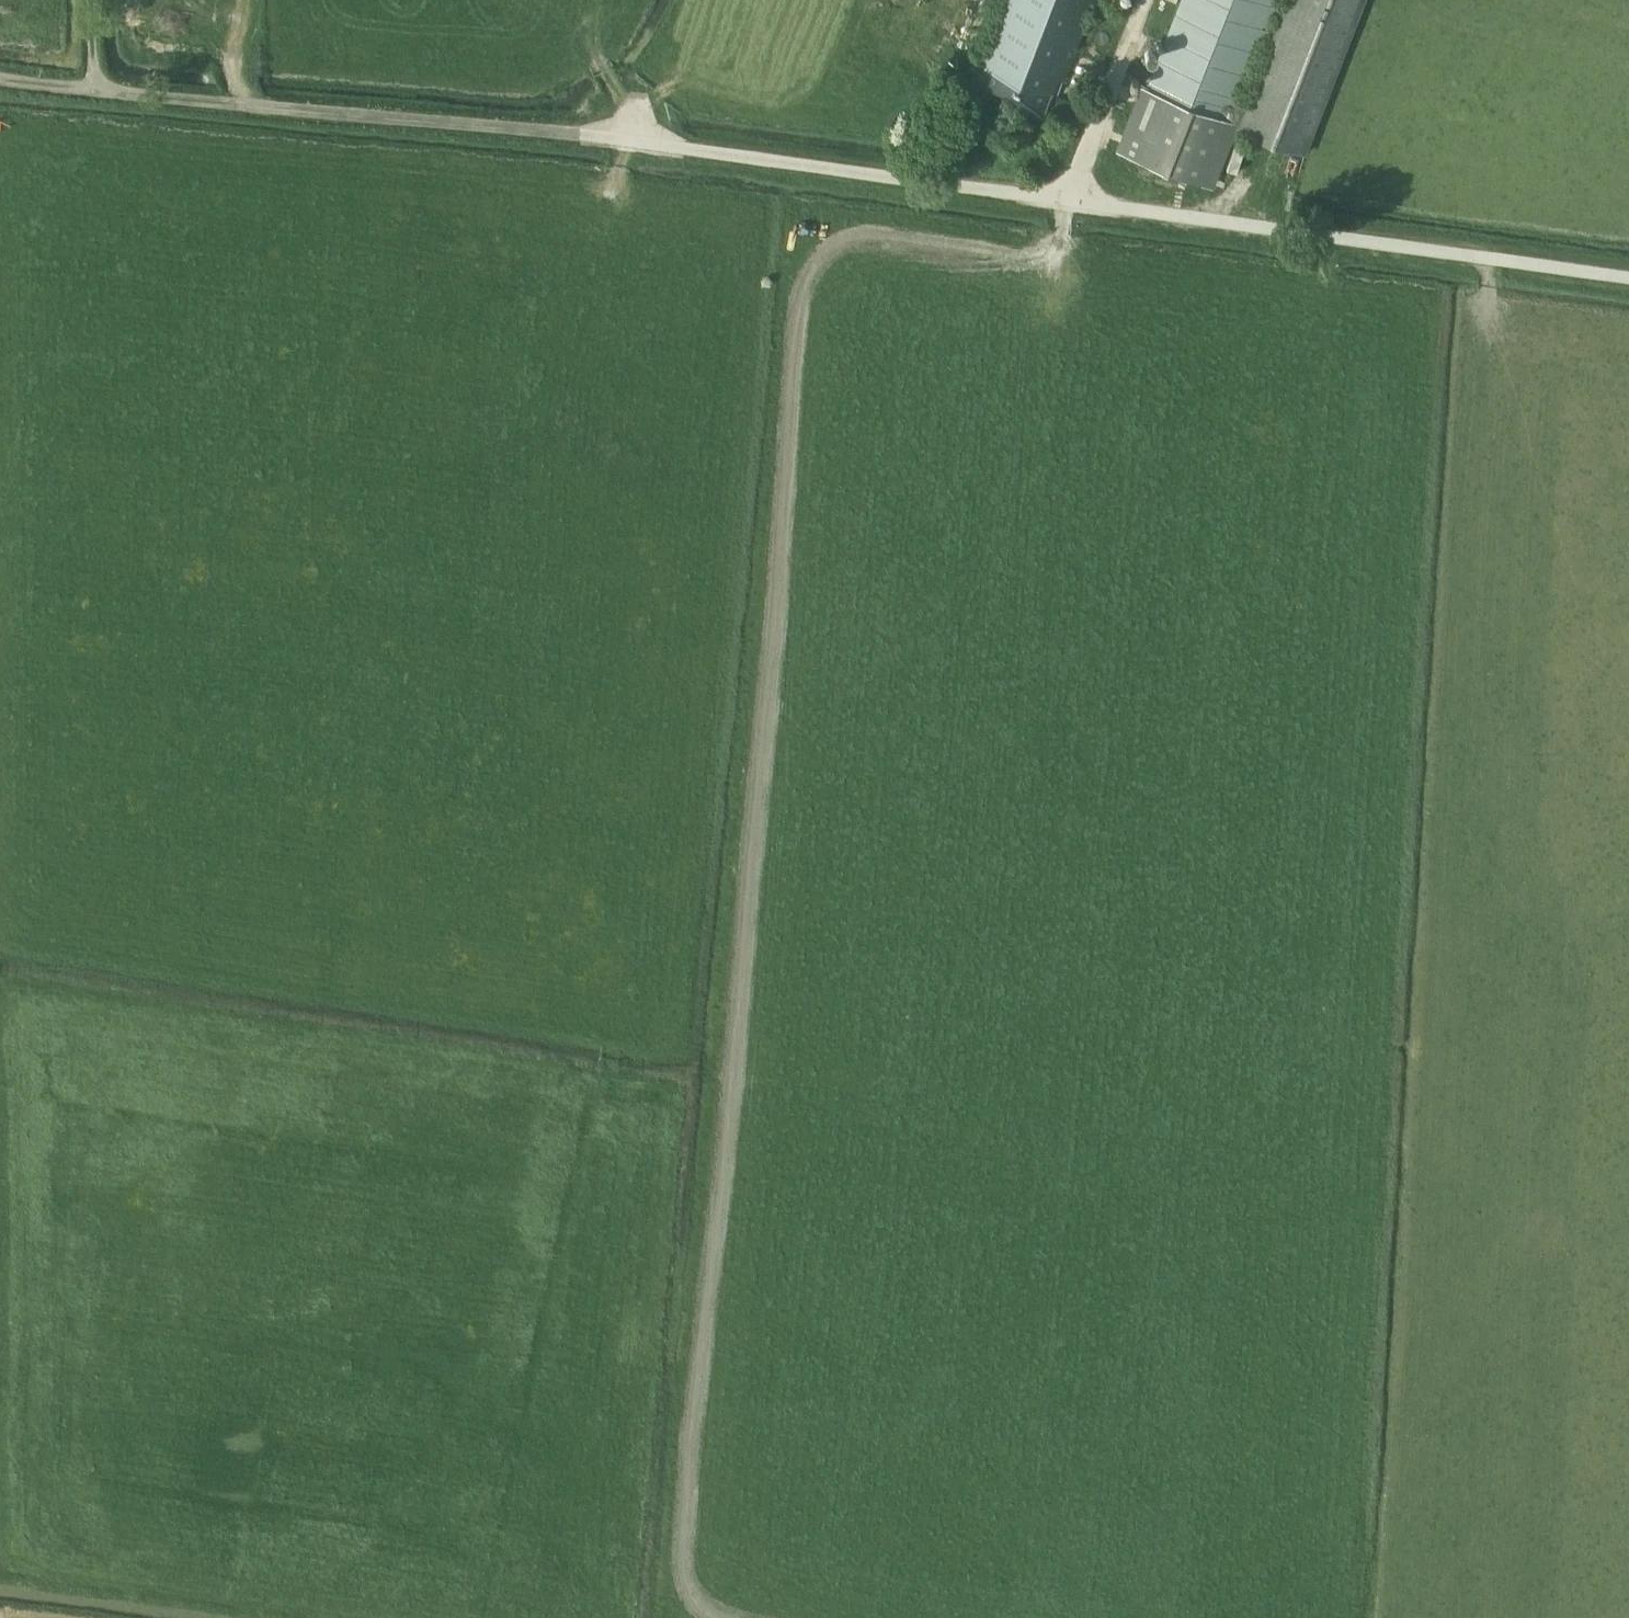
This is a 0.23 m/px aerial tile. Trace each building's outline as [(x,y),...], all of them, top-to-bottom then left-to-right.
[(970,86),(1041,112),(1051,89),(1057,92),(1062,78),(1063,79),(1093,0),(1003,0),(970,86)] [(1140,84),(1115,148),(1214,186),(1237,127),(1305,153),(1365,0),(1285,0),(1244,107),(1237,104),(1278,0),(1181,0),(1147,87),(1140,84)] [(1269,147),(1264,175),(1274,177),(1278,149),(1269,147)]
